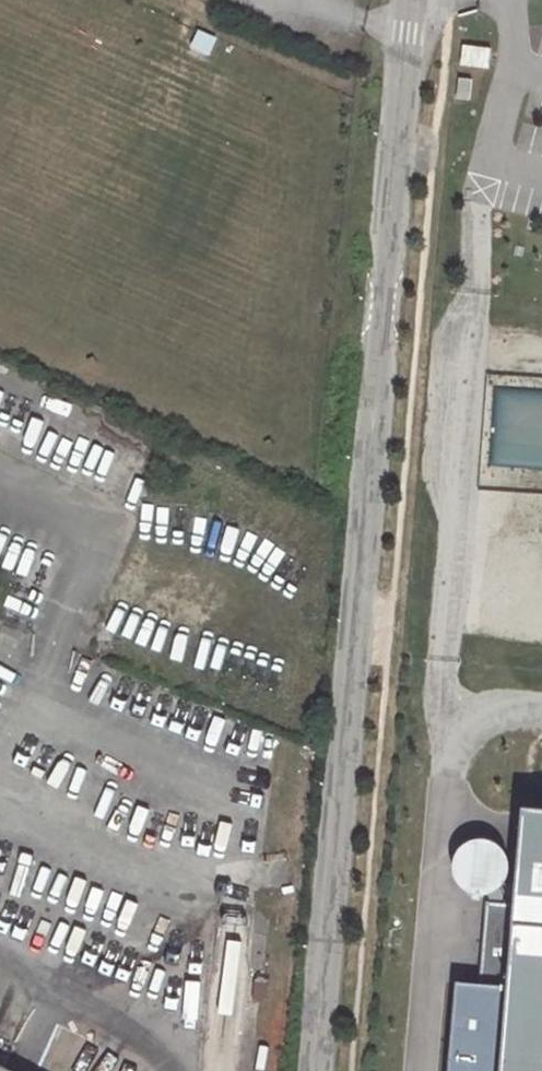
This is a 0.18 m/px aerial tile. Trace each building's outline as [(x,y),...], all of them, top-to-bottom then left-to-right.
[(488,67),(490,48),(464,46),(462,63),(488,67)] [(461,79),(459,97),(469,99),(471,80),(461,79)] [(541,930),(541,814),(516,812),(508,910),(506,927),(541,930)] [(508,910),(487,908),(488,896),(499,889),(506,873),(506,867),(502,854),(498,849),(494,845),(487,841),(479,839),(469,839),(460,843),(452,850),(447,859),(445,869),(447,880),(453,890),(460,896),(470,899),(464,990),(447,990),(440,1070),(494,1070),(506,927),(508,910)] [(506,927),(494,1070),(541,1070),(541,930),(506,927)] [(0,1062),(0,1070),(21,1070),(0,1062)]
